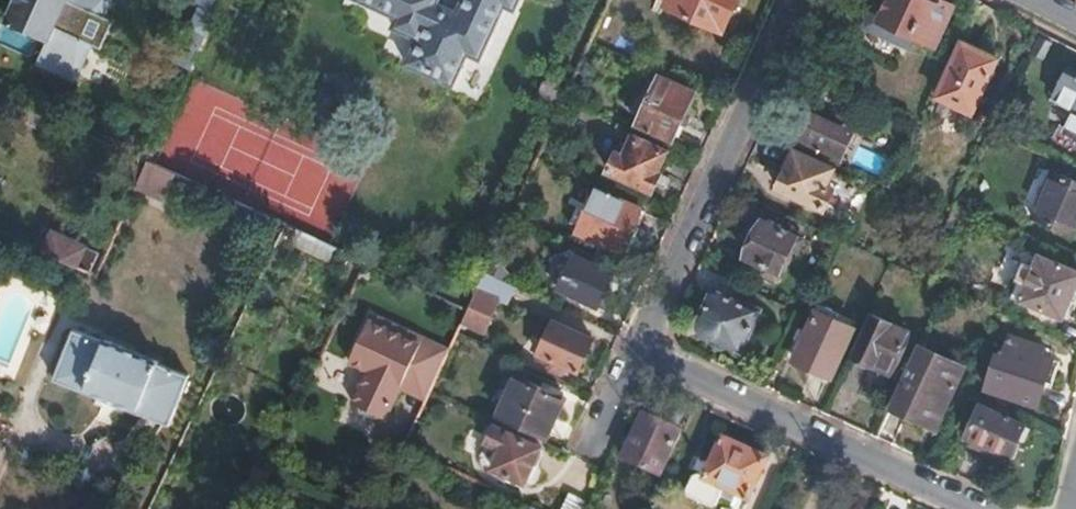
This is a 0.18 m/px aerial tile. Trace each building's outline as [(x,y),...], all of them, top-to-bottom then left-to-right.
[(74,47),(96,0),(16,0),(9,17),(74,47)] [(190,0),(200,5),(176,59),(193,66),(217,13),(223,0),(191,0),(190,0)] [(400,20),(395,30),(420,42),(409,67),(456,88),(470,56),(483,62),(507,8),(517,12),(523,0),(466,0),(460,15),(440,6),(442,0),(355,0),(400,20)] [(739,0),(670,0),(668,4),(726,30),(739,0)] [(953,6),(941,0),(878,0),(867,25),(908,45),(912,34),(923,39),(921,44),(932,50),(953,6)] [(18,35),(0,30),(0,43),(14,47),(18,35)] [(943,83),(978,100),(1004,48),(968,30),(943,83)] [(1055,94),(1075,104),(1075,68),(1069,65),(1055,94)] [(639,124),(675,139),(696,94),(660,77),(639,124)] [(802,139),(843,158),(858,127),(817,107),(802,139)] [(1068,128),(1075,132),(1075,109),(1068,128)] [(659,171),(668,151),(634,136),(625,155),(618,153),(610,170),(655,190),(662,174),(659,171)] [(778,187),(825,210),(834,189),(826,185),(834,169),(795,151),(778,187)] [(138,192),(169,202),(179,171),(148,161),(138,192)] [(1033,216),(1075,236),(1075,233),(1075,180),(1054,170),(1033,216)] [(579,231),(624,252),(626,248),(631,250),(647,215),(643,213),(644,209),(599,188),(579,231)] [(804,239),(755,218),(746,235),(754,238),(747,255),(769,264),(764,273),(778,279),(791,248),(799,252),(804,239)] [(329,262),(336,248),(330,248),(298,233),(292,245),(329,262)] [(88,270),(96,253),(92,251),(93,248),(62,234),(61,237),(53,234),(45,251),(64,259),(88,270)] [(599,305),(614,272),(575,255),(560,288),(599,305)] [(1075,289),(1075,270),(1040,255),(1035,268),(1026,264),(1020,279),(1029,283),(1022,299),(1065,317),(1075,289)] [(508,303),(516,286),(486,272),(464,319),(485,329),(499,298),(508,303)] [(759,310),(714,289),(699,320),(745,341),(759,310)] [(794,359),(831,376),(854,327),(836,318),(839,313),(820,304),(794,359)] [(435,380),(447,355),(422,343),(425,337),(373,313),(351,360),(370,369),(354,402),(387,417),(402,386),(408,374),(433,385),(435,380)] [(885,383),(908,331),(873,314),(849,367),(849,372),(852,377),(857,379),(862,379),(866,377),(868,376),(885,383)] [(578,369),(593,338),(554,320),(539,349),(540,352),(537,358),(549,364),(548,366),(563,373),(567,364),(578,369)] [(170,423),(189,373),(159,361),(160,358),(106,336),(104,340),(74,329),(55,378),(87,391),(88,388),(138,407),(136,410),(170,423)] [(987,386),(1039,402),(1053,357),(1027,349),(1030,340),(1012,334),(1002,365),(994,363),(987,386)] [(450,348),(425,337),(422,343),(447,355),(450,348)] [(935,424),(962,364),(917,344),(889,404),(935,424)] [(431,390),(433,385),(408,374),(402,386),(427,398),(431,390)] [(549,437),(567,398),(524,377),(506,417),(549,437)] [(432,427),(446,397),(431,390),(427,398),(417,419),(432,427)] [(1026,424),(981,403),(968,432),(974,435),(971,441),(1002,456),(1005,448),(1013,453),(1026,424)] [(663,475),(683,431),(644,413),(624,457),(663,475)] [(526,481),(534,463),(538,463),(540,462),(545,454),(544,450),(541,447),(510,433),(495,467),(526,481)] [(697,476),(749,499),(768,460),(724,440),(714,461),(705,457),(697,476)] [(587,500),(570,493),(564,508),(584,508),(587,500)]
